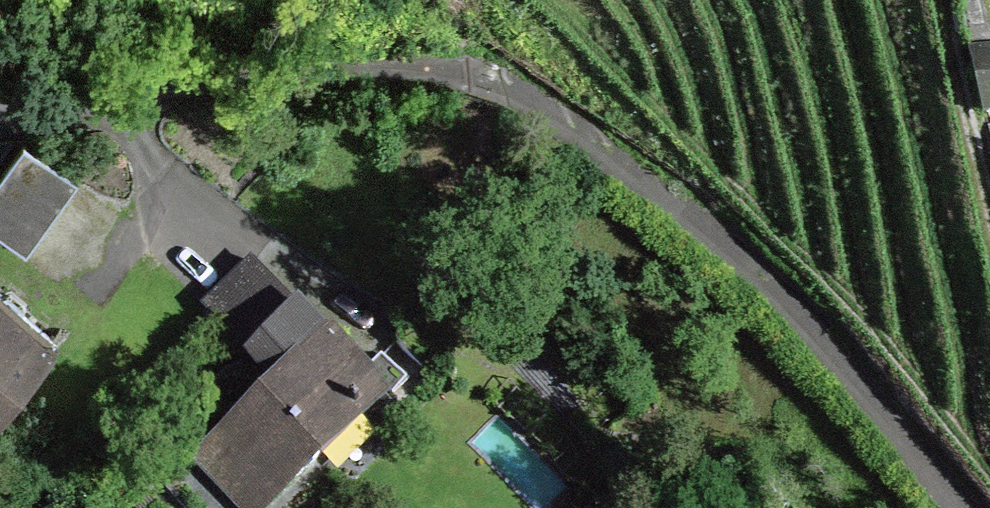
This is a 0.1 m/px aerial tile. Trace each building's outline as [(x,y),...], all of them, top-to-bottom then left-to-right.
[(964,29),(972,52),(989,49),(989,24),(985,0),(962,0),(964,29)] [(972,52),(984,112),(989,111),(989,49),(972,52)] [(0,180),(0,238),(22,253),(73,181),(24,146),(0,180)] [(57,344),(0,295),(0,409),(57,344)] [(275,383),(324,336),(287,309),(243,351),(275,383)] [(198,456),(247,507),(266,507),(362,417),(350,405),(372,384),(326,335),(324,336),(275,383),(198,456)]
